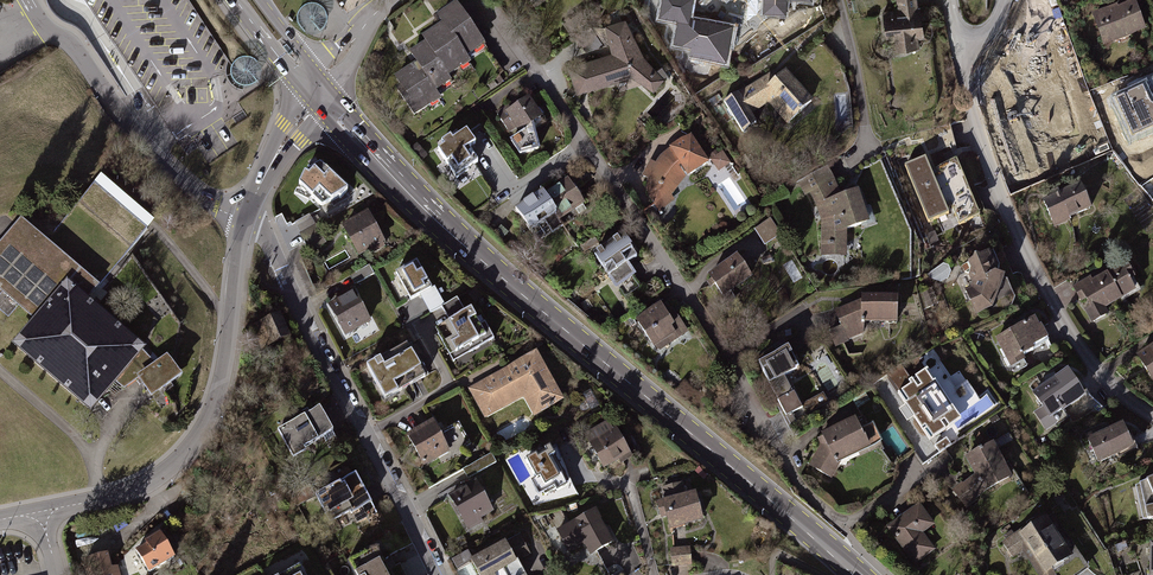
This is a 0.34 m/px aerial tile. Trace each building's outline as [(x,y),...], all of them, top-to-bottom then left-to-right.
[(159,114),(178,101),(214,77),(230,67),(232,62),(191,0),(84,0),(159,114)] [(690,29),(672,0),(656,10),(674,39),(690,29)] [(917,8),(916,0),(898,0),(900,10),(898,11),(883,13),(886,31),(891,30),(894,50),(910,48),(909,39),(924,37),(920,8),(917,8)] [(990,12),(990,0),(968,0),(968,12),(990,12)] [(326,12),(323,8),(318,5),(313,4),(309,4),(304,6),(301,9),(298,13),(297,18),(298,22),(300,27),(303,30),(307,33),(312,34),(317,33),(322,30),(325,27),(327,22),(327,17),(326,12)] [(1129,34),(1144,29),(1135,4),(1118,10),(1117,8),(1094,16),(1104,43),(1118,38),(1117,35),(1128,31),(1129,34)] [(470,46),(479,41),(456,6),(439,18),(444,25),(424,39),(427,44),(448,74),(459,67),(456,63),(473,51),(470,46)] [(1051,16),(1032,11),(1023,43),(1017,41),(1009,60),(1039,72),(1049,47),(1043,45),(1051,16)] [(655,72),(642,58),(624,22),(607,27),(615,59),(602,63),(600,59),(570,69),(578,92),(614,81),(615,74),(625,70),(653,89),(661,79),(660,77),(667,72),(663,66),(655,72)] [(437,82),(448,74),(427,44),(412,55),(418,64),(397,79),(403,88),(398,91),(415,115),(429,105),(426,100),(435,94),(433,91),(440,87),(437,82)] [(258,63),(255,59),(251,57),(246,55),(242,56),(237,57),(234,60),(232,62),(230,67),(230,72),(231,76),(234,80),(238,83),(242,85),(247,85),(252,84),(256,81),(259,77),(260,72),(260,67),(258,63)] [(797,104),(806,97),(785,73),(769,88),(767,86),(762,81),(736,97),(735,95),(724,102),(744,134),(745,133),(743,130),(755,122),(756,123),(751,113),(769,102),(788,123),(802,111),(797,104)] [(1141,92),(1138,86),(1124,91),(1136,119),(1152,111),(1152,86),(1141,92)] [(532,125),(541,119),(528,100),(518,106),(516,101),(497,114),(506,127),(514,122),(521,132),(523,131),(524,133),(511,141),(520,154),(539,149),(532,125)] [(467,169),(477,162),(460,137),(453,142),(450,138),(442,143),(445,147),(439,151),(457,178),(468,170),(467,169)] [(691,173),(707,162),(691,138),(668,153),(662,159),(650,179),(648,186),(649,193),(655,205),(670,194),(683,177),(689,171),(691,173)] [(718,172),(730,164),(723,152),(711,160),(718,172)] [(938,174),(933,176),(925,158),(905,167),(928,223),(949,214),(947,209),(952,207),(959,225),(980,217),(956,161),(936,169),(938,174)] [(319,190),(331,201),(347,193),(319,166),(304,175),(299,187),(312,198),(319,190)] [(1141,179),(1148,175),(1142,166),(1134,171),(1141,179)] [(856,192),(841,198),(827,169),(806,180),(819,206),(824,221),(824,246),(833,246),(834,244),(839,244),(840,232),(867,222),(856,192)] [(563,225),(558,217),(574,206),(572,203),(579,199),(581,203),(582,202),(568,181),(546,196),(543,192),(515,210),(530,231),(545,221),(552,233),(563,225)] [(1147,192),(1152,189),(1148,183),(1142,186),(1147,192)] [(1068,218),(1090,208),(1080,186),(1060,194),(1058,190),(1049,194),(1051,198),(1044,201),(1052,221),(1067,214),(1068,218)] [(365,213),(339,226),(342,232),(356,258),(381,245),(365,213)] [(756,230),(765,246),(782,236),(772,220),(756,230)] [(120,382),(128,389),(142,382),(154,397),(183,378),(168,357),(157,364),(146,352),(87,301),(99,287),(40,235),(23,221),(0,247),(0,291),(37,321),(14,348),(91,415),(120,382)] [(627,264),(637,257),(623,236),(595,255),(616,286),(634,275),(627,264)] [(995,256),(987,260),(985,256),(980,258),(976,256),(974,260),(962,266),(965,272),(971,275),(975,283),(978,283),(976,287),(980,289),(978,294),(970,297),(976,312),(978,311),(981,313),(982,310),(993,305),(992,302),(1002,277),(996,274),(999,266),(995,256)] [(417,258),(389,272),(405,302),(418,296),(427,313),(439,307),(443,305),(417,258)] [(723,295),(750,277),(737,259),(711,277),(723,295)] [(1128,279),(1133,277),(1126,264),(1092,282),(1090,279),(1074,288),(1081,299),(1086,297),(1091,307),(1087,309),(1094,321),(1107,314),(1103,307),(1134,290),(1128,279)] [(370,265),(348,276),(350,281),(353,286),(375,275),(370,265)] [(352,291),(326,304),(346,339),(371,325),(352,291)] [(432,329),(451,364),(493,340),(482,320),(477,324),(467,306),(461,309),(455,298),(443,305),(439,307),(447,320),(432,329)] [(894,321),(895,299),(862,298),(862,315),(857,315),(853,305),(836,312),(842,328),(830,333),(835,346),(845,342),(843,338),(864,332),(864,321),(894,321)] [(677,337),(686,331),(667,303),(638,322),(653,345),(655,344),(659,349),(667,344),(664,338),(673,332),(677,337)] [(263,322),(257,325),(266,346),(286,338),(276,316),(267,320),(263,322)] [(1032,347),(1045,340),(1034,319),(998,338),(1008,358),(1004,360),(1008,368),(1023,360),(1021,356),(1034,350),(1032,347)] [(782,377),(799,368),(784,342),(767,353),(758,361),(779,401),(778,402),(797,437),(812,426),(794,393),(791,395),(782,377)] [(407,344),(366,366),(384,399),(425,377),(407,344)] [(1139,357),(1152,379),(1152,348),(1139,357)] [(563,399),(537,352),(468,391),(485,421),(521,401),(530,417),(563,399)] [(910,388),(899,395),(930,444),(961,424),(928,371),(907,384),(910,388)] [(1076,383),(1075,384),(1068,372),(1057,379),(1055,375),(1045,380),(1047,386),(1034,394),(1050,417),(1084,395),(1076,383)] [(318,408),(276,431),(292,460),(305,453),(303,448),(331,433),(318,408)] [(610,420),(582,435),(603,474),(640,454),(628,433),(619,438),(610,420)] [(431,422),(404,437),(421,468),(448,453),(431,422)] [(873,425),(860,431),(856,422),(820,439),(823,446),(828,448),(816,469),(830,477),(836,467),(840,466),(838,462),(848,458),(847,455),(867,445),(868,448),(881,442),(873,425)] [(1124,441),(1129,439),(1123,426),(1110,431),(1108,427),(1087,437),(1098,462),(1127,449),(1124,441)] [(995,451),(1013,440),(1009,432),(990,443),(991,445),(982,450),(981,449),(968,456),(978,475),(964,486),(963,485),(954,491),(966,506),(974,500),(973,499),(986,489),(987,490),(999,483),(995,478),(1006,472),(995,451)] [(549,447),(526,460),(544,493),(554,487),(556,490),(569,483),(549,447)] [(461,471),(464,477),(467,483),(498,465),(491,454),(461,471)] [(322,493),(313,497),(329,525),(350,513),(357,526),(376,515),(354,475),(322,493)] [(1140,484),(1140,486),(1145,484),(1151,498),(1143,501),(1147,520),(1152,520),(1152,479),(1140,484)] [(662,501),(654,503),(658,521),(662,520),(665,532),(699,523),(692,493),(684,495),(681,483),(659,489),(662,501)] [(476,484),(449,499),(465,529),(493,515),(476,484)] [(916,527),(928,518),(919,506),(889,528),(897,538),(899,537),(902,541),(900,543),(915,563),(933,550),(916,527)] [(614,550),(595,512),(556,531),(570,559),(585,551),(590,562),(614,550)] [(1087,567),(1051,514),(1034,526),(1032,523),(1003,543),(1013,557),(1030,546),(1047,571),(1060,562),(1069,574),(1075,574),(1087,567)] [(128,552),(142,574),(146,574),(173,559),(158,534),(128,552)] [(467,560),(475,574),(524,574),(516,561),(531,553),(520,535),(503,544),(502,541),(467,560)] [(376,546),(342,563),(348,574),(392,574),(376,546)] [(688,547),(668,549),(669,567),(690,566),(689,559),(688,547)] [(83,564),(86,574),(121,574),(119,569),(110,572),(107,558),(83,564)] [(277,574),(300,574),(294,565),(277,574)]
